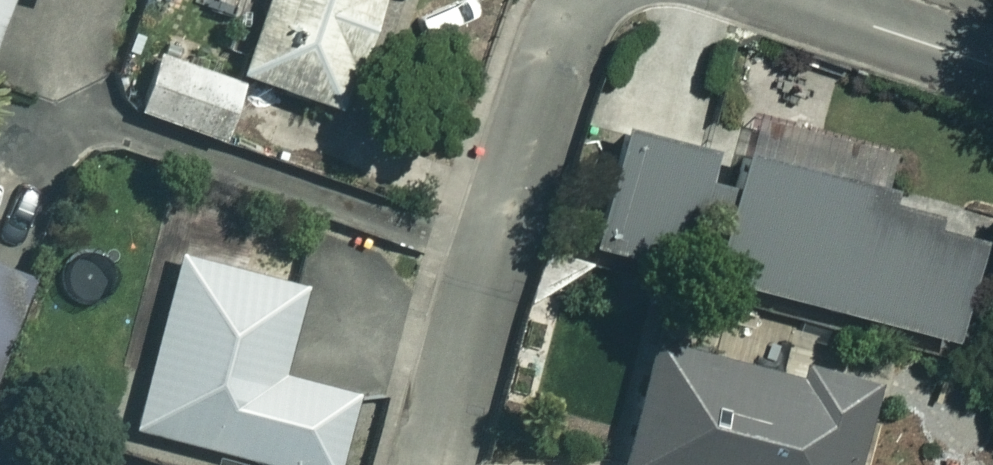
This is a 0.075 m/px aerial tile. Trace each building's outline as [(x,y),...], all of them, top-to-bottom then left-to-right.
[(221,63),(329,100),(363,0),(243,0),(221,63)] [(728,58),(638,33),(581,237),(670,262),(728,58)] [(206,132),(223,86),(141,57),(125,103),(206,132)] [(889,151),(745,111),(702,269),(942,335),(972,228),(874,202),(889,151)] [(172,249),(128,422),(257,456),(255,464),(327,464),(347,387),(274,369),(297,281),(172,249)] [(0,262),(0,331),(22,271),(0,262)] [(878,455),(848,447),(868,367),(793,347),(788,368),(640,330),(605,464),(608,464),(875,464),(878,455)]
